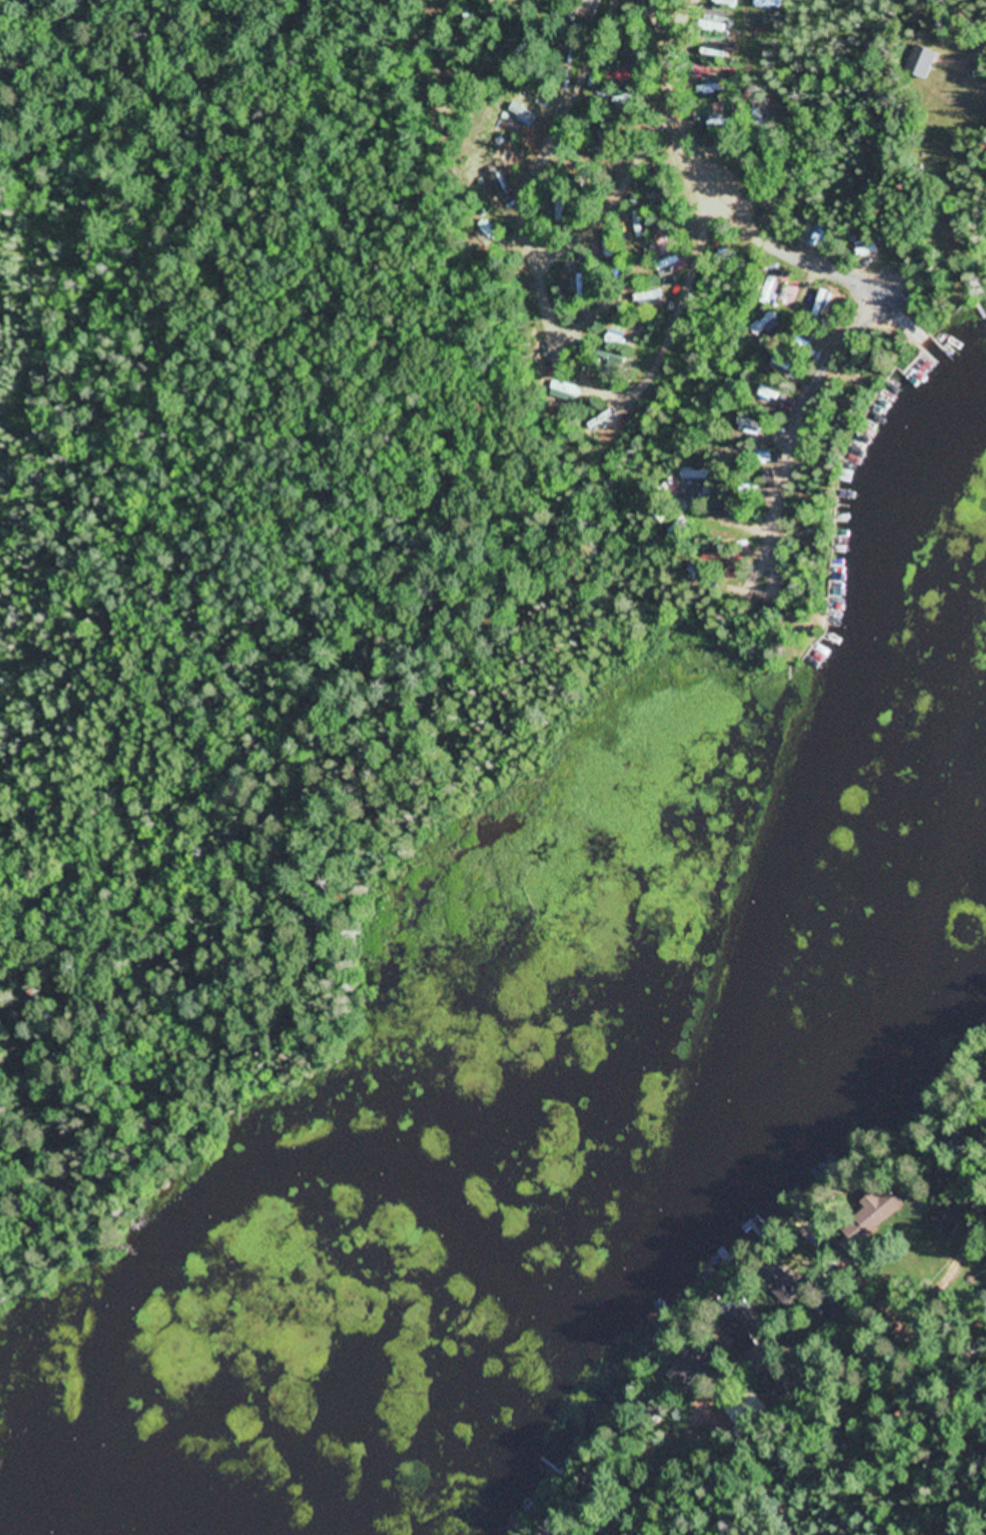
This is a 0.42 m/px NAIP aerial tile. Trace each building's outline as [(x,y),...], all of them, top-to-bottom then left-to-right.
[(939,54),(916,46),(906,73),(929,81),(939,54)] [(486,173),(500,197),(507,193),(493,169),(486,173)] [(641,221),(635,222),(638,236),(643,235),(641,221)] [(661,271),(680,262),(676,254),(657,263),(661,271)] [(898,1210),(883,1196),(869,1211),(884,1224),(898,1210)]
